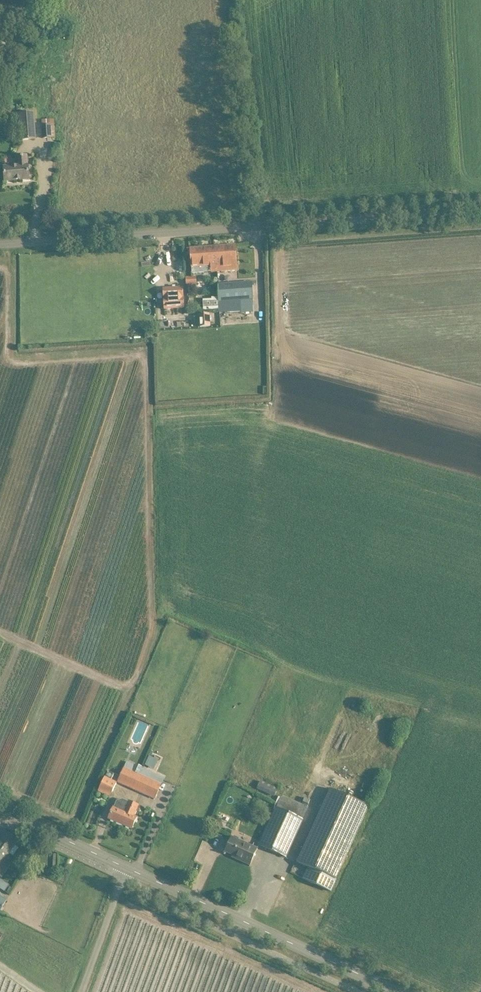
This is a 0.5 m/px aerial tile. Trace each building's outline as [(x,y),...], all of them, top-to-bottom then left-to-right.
[(34,113),(20,114),(20,118),(22,140),(36,139),(34,113)] [(51,124),(41,125),(42,139),(52,138),(51,124)] [(4,168),(5,175),(5,182),(29,180),(28,166),(27,156),(17,157),(18,167),(4,168)] [(238,270),(237,256),(236,245),(190,249),(192,274),(238,270)] [(196,277),(186,277),(186,286),(197,286),(196,277)] [(252,282),(218,285),(219,298),(219,306),(219,311),(242,310),(241,302),(253,301),(252,282)] [(184,309),(183,289),(163,289),(164,309),(184,309)] [(209,314),(199,315),(200,327),(210,327),(209,314)] [(154,769),(158,759),(149,755),(145,765),(154,769)] [(127,761),(124,768),(118,782),(155,799),(161,785),(154,781),(157,775),(141,768),(142,767),(135,764),(135,765),(127,761)] [(108,771),(105,778),(99,791),(110,797),(117,783),(111,780),(114,774),(108,771)] [(261,781),(257,789),(274,797),(278,789),(261,781)] [(291,784),(289,789),(303,795),(305,789),(291,784)] [(330,789),(297,862),(309,867),(303,879),(331,891),(337,879),(336,879),(368,809),(369,806),(330,789)] [(263,836),(259,845),(286,857),(290,848),(303,820),(309,807),(303,805),(282,795),(281,798),(279,797),(274,807),(276,808),(268,825),(264,833),(264,834),(263,836)] [(114,807),(112,810),(109,819),(132,829),(137,817),(134,816),(138,805),(129,801),(124,812),(114,807)] [(221,818),(214,820),(216,829),(223,827),(221,818)] [(13,847),(18,840),(6,832),(0,841),(0,866),(13,847)] [(232,837),(228,845),(225,852),(239,858),(238,860),(250,865),(257,849),(239,840),(239,838),(233,835),(233,837),(232,837)] [(5,892),(9,886),(0,880),(0,889),(5,892)]
